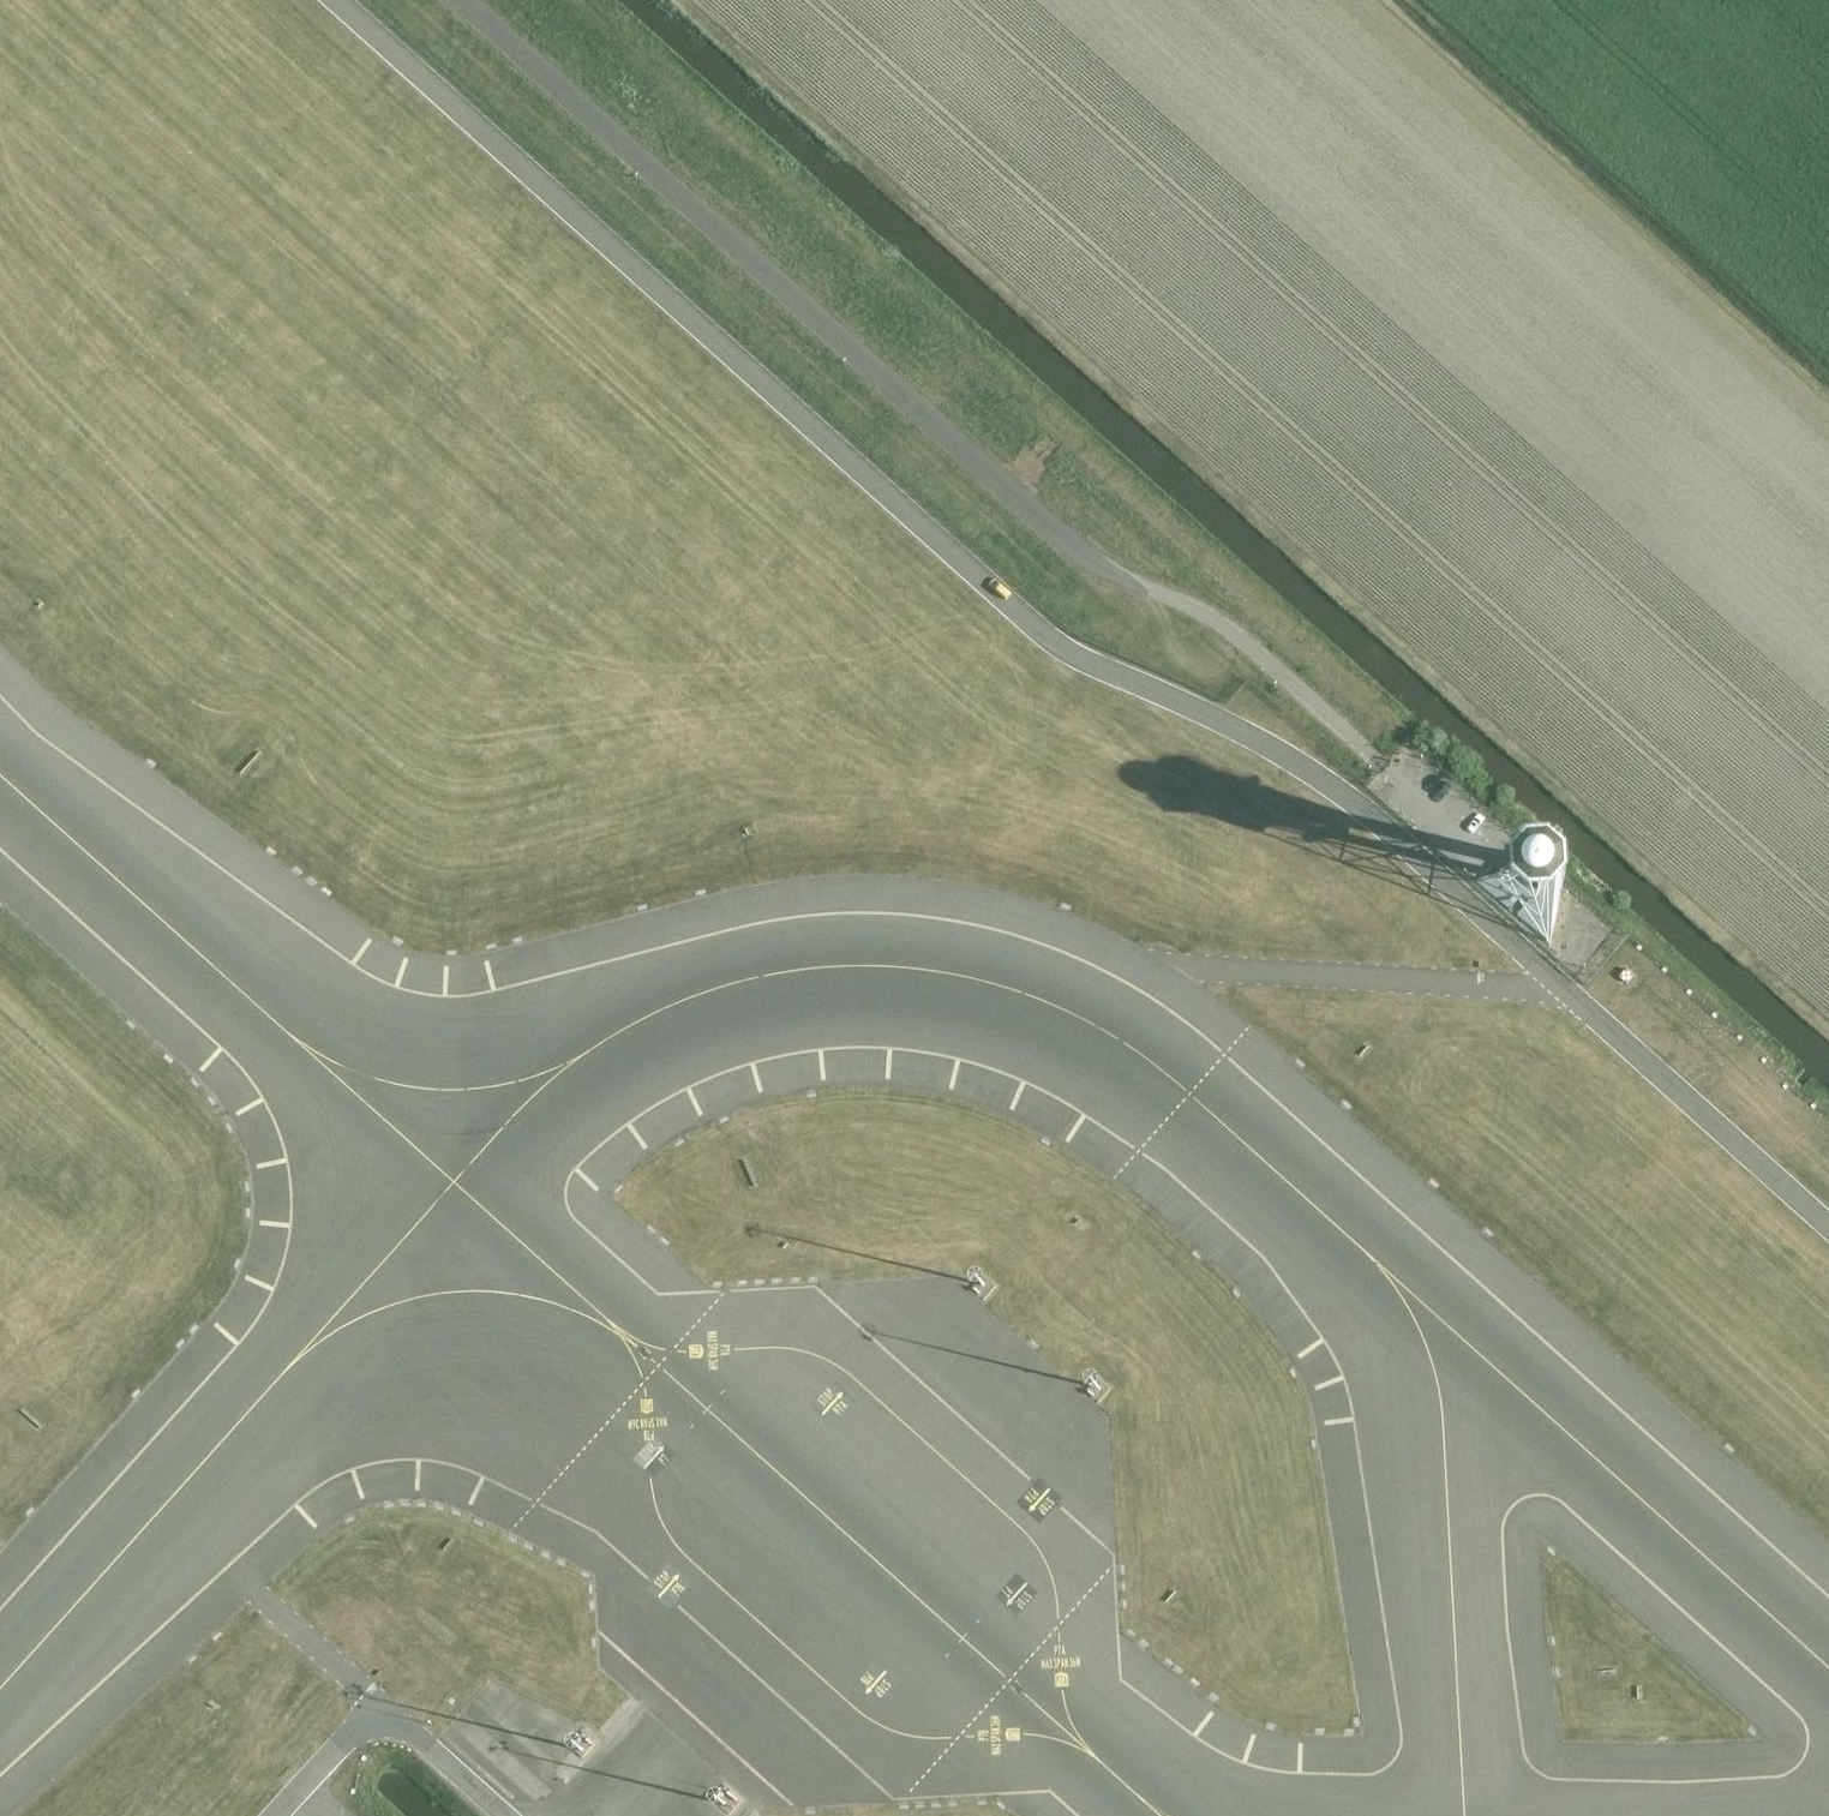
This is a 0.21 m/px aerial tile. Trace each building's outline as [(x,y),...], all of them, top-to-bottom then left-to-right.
[(1516,916),(1550,947),(1557,918),(1558,878),(1561,878),(1569,877),(1576,870),(1586,860),(1584,836),(1565,820),(1541,821),(1525,839),(1526,857),(1475,879),(1509,910),(1523,894),(1530,900),(1516,916)] [(1619,977),(1627,983),(1634,975),(1626,969),(1619,977)]
